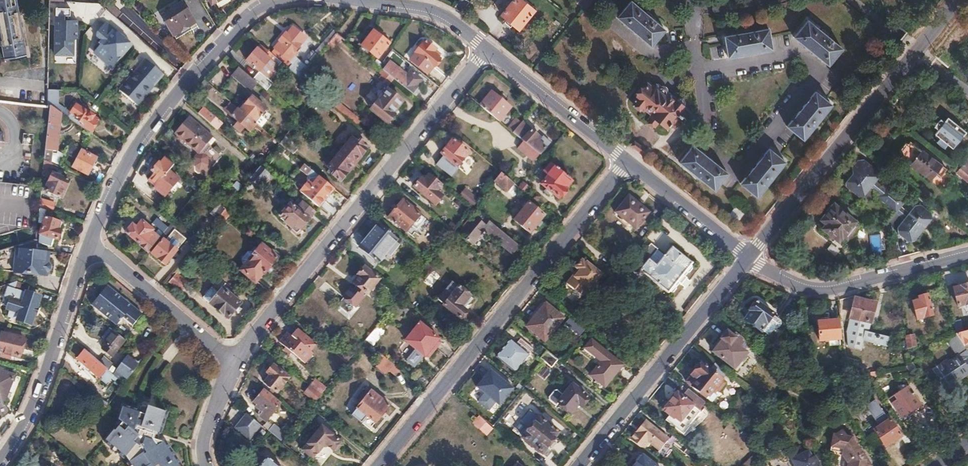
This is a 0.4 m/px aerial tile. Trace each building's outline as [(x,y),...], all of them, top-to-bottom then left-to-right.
[(4,58),(25,54),(17,5),(15,0),(0,0),(0,35),(4,58)] [(453,8),(461,13),(471,1),(469,0),(460,0),(453,8)] [(501,15),(518,29),(534,9),(522,0),(513,0),(501,15)] [(632,1),(619,15),(653,44),(665,30),(632,1)] [(171,18),(164,22),(173,36),(194,23),(182,2),(168,11),(171,18)] [(111,6),(107,11),(113,16),(117,11),(111,6)] [(52,14),(52,56),(74,57),(77,19),(61,19),(61,14),(52,14)] [(110,70),(130,46),(99,17),(83,34),(96,45),(90,53),(110,70)] [(808,20),(794,37),(829,66),(843,49),(808,20)] [(346,25),(337,34),(342,38),(350,28),(346,25)] [(276,50),(272,54),(283,63),(300,77),(305,71),(308,68),(295,57),(298,53),(295,51),(306,37),(294,27),(288,34),(285,32),(280,39),(281,40),(274,48),(276,50)] [(769,28),(725,36),(729,57),(773,49),(769,28)] [(374,31),(363,46),(378,58),(390,43),(374,31)] [(422,52),(414,62),(427,73),(435,63),(436,64),(443,56),(435,49),(438,45),(430,39),(421,51),(422,52)] [(262,46),(249,63),(261,72),(266,66),(273,71),(278,65),(280,67),(283,63),(272,54),(262,46)] [(163,75),(143,57),(115,89),(135,107),(163,75)] [(391,61),(383,70),(384,71),(392,77),(412,93),(418,86),(416,85),(421,79),(411,71),(408,75),(391,61)] [(239,67),(232,75),(250,91),(257,83),(239,67)] [(305,71),(300,77),(306,82),(311,86),(316,79),(305,71)] [(384,71),(381,74),(390,81),(392,77),(384,71)] [(263,77),(258,83),(269,92),(274,86),(263,77)] [(306,82),(302,87),(316,99),(320,94),(311,86),(306,82)] [(648,83),(634,101),(645,109),(646,108),(653,114),(652,115),(668,127),(671,124),(675,127),(680,121),(689,127),(697,117),(685,107),(687,105),(679,98),(677,101),(657,85),(654,88),(648,83)] [(418,86),(412,93),(421,99),(426,93),(418,86)] [(377,101),(370,109),(387,124),(389,123),(390,123),(392,123),(394,119),(394,117),(393,117),(395,115),(392,113),(402,101),(387,90),(377,102),(377,101)] [(492,92),(481,106),(500,122),(511,108),(492,92)] [(816,92),(788,126),(804,139),(832,105),(816,92)] [(316,99),(315,100),(329,111),(334,106),(320,94),(316,99)] [(242,104),(238,108),(257,124),(261,127),(265,121),(259,116),(264,110),(250,98),(244,105),(242,104)] [(338,101),(334,106),(358,125),(362,121),(338,101)] [(61,106),(57,111),(60,113),(89,132),(98,118),(89,112),(89,113),(75,104),(69,113),(66,111),(67,110),(61,106)] [(50,106),(45,160),(52,163),(58,166),(63,155),(57,152),(56,155),(51,152),(52,144),(57,144),(60,113),(57,111),(56,111),(50,106)] [(200,106),(195,112),(206,121),(211,114),(200,106)] [(238,108),(231,116),(250,132),(257,124),(238,108)] [(302,115),(300,118),(310,127),(313,123),(302,115)] [(184,125),(175,135),(196,151),(204,141),(207,143),(212,137),(188,116),(182,123),(184,125)] [(947,118),(934,134),(952,148),(965,132),(947,118)] [(519,119),(510,130),(514,133),(523,122),(519,119)] [(523,122),(514,133),(528,145),(539,154),(545,147),(539,141),(542,138),(532,129),(535,125),(526,119),(523,122)] [(182,123),(173,134),(175,135),(184,125),(182,123)] [(537,127),(535,125),(532,129),(542,138),(539,141),(545,147),(554,137),(539,125),(537,127)] [(320,135),(312,144),(317,148),(325,139),(320,135)] [(351,137),(340,152),(354,164),(368,146),(360,139),(358,142),(351,137)] [(325,139),(317,148),(328,157),(335,148),(325,139)] [(34,145),(33,153),(40,154),(42,141),(34,140),(34,145)] [(452,140),(441,154),(457,167),(468,153),(452,140)] [(204,141),(196,151),(198,153),(207,143),(204,141)] [(908,141),(897,155),(908,164),(919,150),(908,141)] [(528,145),(522,152),(533,161),(539,154),(528,145)] [(693,145),(680,162),(714,189),(728,172),(693,145)] [(769,148),(741,183),(758,196),(786,162),(769,148)] [(922,149),(912,163),(932,178),(937,171),(942,174),(948,165),(944,162),(943,164),(922,149)] [(82,150),(73,167),(87,174),(96,158),(82,150)] [(340,152),(327,167),(333,172),(331,174),(340,181),(354,164),(340,152)] [(261,153),(255,161),(261,166),(266,159),(267,158),(261,153)] [(155,174),(149,181),(155,186),(154,188),(164,197),(180,178),(170,170),(174,165),(165,158),(160,164),(159,162),(151,171),(155,174)] [(266,159),(261,166),(275,178),(280,172),(266,159)] [(853,172),(845,182),(846,186),(859,197),(864,196),(880,176),(880,171),(865,159),(859,160),(853,166),(853,172)] [(45,160),(43,170),(48,172),(52,163),(45,160)] [(255,161),(244,174),(250,179),(261,166),(255,161)] [(309,181),(300,192),(319,208),(325,200),(323,198),(326,195),(328,196),(335,189),(304,163),(300,169),(314,181),(312,183),(309,181)] [(956,173),(967,182),(967,167),(964,163),(956,173)] [(542,169),(536,176),(543,182),(542,184),(559,198),(566,188),(565,188),(571,180),(551,164),(545,171),(542,169)] [(261,166),(250,179),(259,186),(265,179),(270,184),(275,178),(261,166)] [(52,172),(45,190),(61,198),(69,180),(52,172)] [(501,173),(495,181),(507,191),(514,183),(501,173)] [(420,178),(414,186),(436,205),(442,197),(436,191),(441,185),(429,175),(424,181),(420,178)] [(523,182),(519,187),(525,192),(529,187),(523,182)] [(919,186),(915,191),(927,201),(931,196),(919,186)] [(465,189),(459,196),(473,207),(479,200),(465,189)] [(628,195),(614,212),(635,229),(649,212),(628,195)] [(40,198),(40,207),(53,211),(55,203),(40,198)] [(403,200),(389,217),(406,231),(421,214),(403,200)] [(290,204),(279,216),(292,226),(291,228),(291,230),(294,233),(298,232),(309,218),(308,218),(314,210),(303,201),(299,206),(296,204),(294,207),(290,204)] [(529,202),(514,220),(530,233),(538,224),(537,223),(543,214),(529,202)] [(219,203),(211,213),(217,219),(226,209),(219,203)] [(828,212),(822,220),(827,224),(823,229),(838,241),(842,237),(844,238),(844,237),(849,240),(860,226),(856,223),(856,222),(835,204),(833,206),(831,205),(827,211),(828,212)] [(737,206),(730,215),(738,221),(744,213),(737,206)] [(916,206),(898,228),(899,234),(909,242),(915,241),(933,219),(932,213),(922,206),(916,206)] [(440,212),(435,219),(452,233),(458,226),(440,212)] [(474,216),(460,234),(472,244),(483,230),(494,238),(495,237),(514,252),(519,245),(490,222),(487,226),(474,216)] [(39,234),(39,243),(51,247),(53,238),(57,239),(60,230),(57,229),(59,222),(45,217),(39,234)] [(132,224),(126,232),(139,243),(138,245),(147,252),(149,250),(159,238),(154,233),(151,231),(153,229),(142,220),(136,227),(132,224)] [(159,238),(149,250),(165,264),(186,238),(175,229),(176,227),(171,223),(167,228),(159,238)] [(162,224),(154,233),(159,238),(167,228),(162,224)] [(378,224),(359,247),(378,263),(386,254),(384,252),(396,238),(378,224)] [(16,247),(16,249),(35,251),(36,241),(16,247)] [(244,264),(239,270),(254,282),(262,273),(263,274),(277,258),(261,244),(252,254),(254,256),(249,262),(247,260),(244,264)] [(648,245),(634,264),(640,269),(639,270),(669,293),(678,281),(683,275),(692,264),(672,248),(657,267),(648,260),(655,250),(648,245)] [(16,249),(14,272),(46,275),(46,272),(50,270),(51,266),(47,264),(48,252),(35,251),(16,249)] [(248,253),(242,260),(242,263),(244,264),(247,260),(249,262),(254,256),(252,254),(251,253),(248,253)] [(576,274),(570,281),(586,293),(591,287),(594,289),(599,282),(597,280),(604,271),(589,259),(588,259),(584,256),(578,264),(582,267),(583,269),(578,275),(576,274)] [(360,277),(355,284),(367,294),(379,280),(363,267),(362,268),(361,269),(357,272),(358,274),(357,275),(360,277)] [(424,282),(431,287),(440,276),(433,270),(424,282)] [(177,274),(171,282),(181,291),(187,283),(177,274)] [(683,275),(678,281),(681,284),(687,277),(683,275)] [(452,281),(438,298),(444,303),(443,305),(460,318),(467,310),(462,306),(470,296),(452,281)] [(8,284),(5,297),(9,298),(6,308),(10,310),(8,316),(30,323),(39,297),(26,293),(28,286),(16,282),(8,284)] [(954,288),(958,305),(967,302),(967,284),(954,288)] [(107,287),(98,298),(105,303),(98,311),(118,327),(124,318),(134,326),(142,316),(107,287)] [(222,289),(210,303),(227,318),(239,303),(222,289)] [(918,297),(911,299),(917,320),(932,316),(926,292),(917,295),(918,297)] [(98,298),(92,305),(98,311),(105,303),(98,298)] [(856,299),(851,317),(871,323),(876,304),(856,299)] [(376,300),(370,307),(382,317),(387,310),(376,300)] [(752,311),(745,319),(761,332),(761,331),(768,337),(780,322),(773,317),(774,316),(756,301),(750,310),(752,311)] [(548,305),(529,328),(546,342),(565,319),(548,305)] [(961,319),(953,321),(956,333),(964,331),(961,319)] [(838,321),(819,322),(820,341),(829,341),(830,346),(839,345),(838,321)] [(420,323),(406,340),(425,356),(439,339),(420,323)] [(287,334),(280,343),(306,365),(314,355),(310,352),(316,345),(297,329),(291,337),(287,334)] [(372,345),(380,333),(373,329),(365,341),(372,345)] [(105,344),(102,349),(111,356),(124,340),(112,330),(103,342),(105,344)] [(956,333),(965,346),(967,344),(967,330),(964,331),(956,333)] [(723,341),(713,352),(733,368),(739,361),(741,362),(747,354),(744,351),(749,344),(735,333),(733,336),(727,331),(721,339),(723,341)] [(866,332),(864,340),(888,346),(890,338),(866,332)] [(0,337),(0,353),(18,358),(23,338),(1,333),(0,337)] [(932,370),(944,390),(951,385),(949,382),(958,376),(960,379),(967,374),(965,368),(967,366),(967,362),(966,359),(967,357),(967,351),(965,346),(956,333),(946,340),(957,356),(946,364),(945,361),(932,370)] [(914,334),(906,336),(909,348),(910,348),(912,356),(919,354),(914,334)] [(439,339),(425,356),(429,356),(440,343),(439,339)] [(512,340),(498,358),(515,372),(534,349),(521,339),(517,344),(512,340)] [(592,340),(585,348),(602,361),(591,375),(605,386),(623,365),(592,340)] [(85,350),(77,359),(99,377),(106,369),(106,368),(99,362),(85,350)] [(547,350),(540,358),(546,362),(552,367),(558,360),(547,350)] [(118,367),(116,370),(127,380),(138,366),(126,356),(118,367)] [(103,357),(99,362),(106,368),(106,369),(113,374),(116,370),(118,367),(112,362),(111,363),(103,357)] [(374,371),(393,380),(400,367),(381,358),(374,371)] [(695,370),(687,381),(701,392),(702,390),(709,395),(714,388),(719,391),(726,382),(722,379),(727,372),(715,362),(709,369),(701,362),(700,364),(697,363),(694,367),(695,370)] [(270,375),(265,382),(277,392),(289,378),(273,365),(267,372),(270,375)] [(481,395),(478,399),(489,408),(494,403),(498,406),(513,388),(489,369),(473,388),(481,395)] [(98,379),(107,386),(115,377),(106,370),(98,379)] [(4,405),(14,375),(0,371),(0,408),(4,405)] [(315,379),(310,385),(311,386),(322,394),(325,391),(327,388),(315,379)] [(572,385),(559,402),(571,412),(578,403),(581,406),(588,398),(572,385)] [(311,386),(306,393),(316,402),(322,394),(311,386)] [(666,402),(662,407),(664,409),(663,410),(674,419),(675,418),(680,422),(682,420),(685,420),(687,417),(687,415),(693,407),(699,411),(704,404),(682,387),(669,403),(666,402)] [(898,400),(893,404),(902,418),(912,411),(915,411),(919,408),(919,406),(920,406),(908,388),(896,397),(898,400)] [(264,389),(253,402),(256,404),(254,406),(261,412),(259,416),(266,421),(281,403),(264,389)] [(361,403),(353,413),(363,422),(368,416),(376,422),(390,406),(371,390),(368,395),(363,391),(357,399),(361,403)] [(476,399),(469,407),(482,417),(488,409),(476,399)] [(890,419),(889,419),(875,399),(866,405),(879,426),(874,430),(885,447),(901,436),(890,419)] [(105,440),(124,458),(127,455),(130,459),(128,461),(130,465),(128,465),(183,465),(165,439),(163,440),(155,437),(157,431),(161,432),(169,412),(149,405),(147,409),(143,407),(142,409),(126,404),(121,417),(124,420),(116,430),(114,429),(105,440)] [(247,414),(236,428),(249,439),(260,425),(247,414)] [(905,433),(894,416),(890,419),(901,436),(905,433)] [(540,417),(523,438),(542,453),(559,432),(540,417)] [(645,421),(629,440),(639,448),(644,449),(648,443),(658,452),(668,441),(645,421)] [(322,426),(302,450),(312,459),(318,453),(323,447),(327,446),(333,451),(337,451),(341,445),(341,441),(322,426)] [(276,428),(271,434),(282,443),(287,437),(276,428)] [(830,450),(843,453),(848,461),(848,465),(866,465),(865,464),(867,457),(866,457),(864,456),(853,440),(853,438),(847,436),(842,430),(836,434),(835,440),(832,439),(830,450)] [(687,448),(683,455),(694,464),(699,458),(687,448)] [(790,461),(794,465),(818,465),(813,457),(811,458),(807,451),(790,461)] [(634,465),(655,465),(642,455),(634,465)] [(259,465),(278,465),(267,457),(259,465)]
